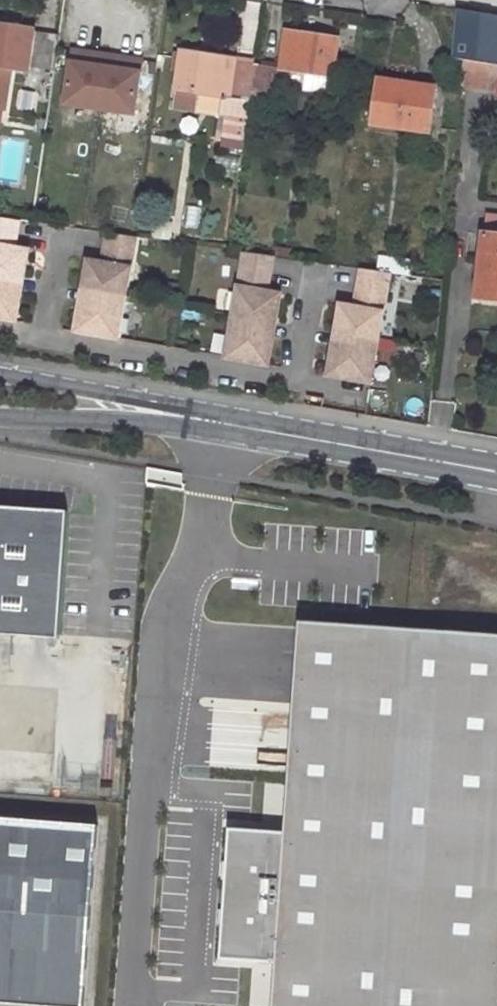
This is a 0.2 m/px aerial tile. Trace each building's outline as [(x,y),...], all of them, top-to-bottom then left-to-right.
[(89,44),(135,50),(140,9),(93,3),(87,41),(59,37),(55,70),(85,74),(89,44)] [(458,9),(451,60),(465,62),(496,66),(496,15),(458,9)] [(30,71),(30,67),(55,70),(59,37),(36,34),(36,31),(0,25),(0,67),(30,71)] [(286,31),(280,70),(335,78),(339,39),(286,31)] [(182,52),(177,91),(230,98),(227,116),(251,120),(253,103),(258,67),(235,63),(236,60),(182,52)] [(496,91),(496,66),(465,62),(462,86),(496,91)] [(275,105),(280,70),(258,67),(253,103),(275,105)] [(378,77),(369,123),(427,134),(436,89),(378,77)] [(487,215),(485,234),(496,235),(496,216),(487,215)] [(9,275),(24,277),(28,249),(14,247),(18,219),(0,217),(0,273),(9,275)] [(102,291),(127,295),(130,296),(134,268),(139,236),(111,232),(106,263),(91,260),(87,288),(102,291)] [(479,293),(496,295),(496,235),(485,234),(479,293)] [(237,314),(266,319),(281,322),(286,294),(271,291),(276,256),(247,251),(237,314)] [(399,258),(381,255),(379,270),(391,272),(397,273),(399,258)] [(351,334),(380,339),(391,272),(379,270),(362,268),(356,306),(341,303),(336,331),(351,334)] [(17,320),(21,292),(6,289),(9,275),(0,273),(0,317),(17,320)] [(6,289),(21,292),(24,277),(9,275),(6,289)] [(84,303),(99,306),(102,291),(87,288),(84,303)] [(80,331),(120,338),(123,338),(130,296),(127,295),(102,291),(99,306),(84,303),(80,331)] [(230,357),(274,365),(278,337),(263,335),(266,319),(237,314),(234,330),(230,357)] [(263,335),(278,337),(281,322),(266,319),(263,335)] [(336,331),(334,347),(348,350),(351,334),(336,331)] [(330,374),(372,382),(380,339),(351,334),(348,350),(334,347),(330,374)] [(50,638),(58,512),(0,508),(0,635),(50,638)] [(302,613),(287,825),(230,821),(220,959),(274,963),(271,1005),(496,1005),(496,627),(302,613)] [(0,818),(0,1002),(44,1005),(75,1005),(90,825),(0,818)]
